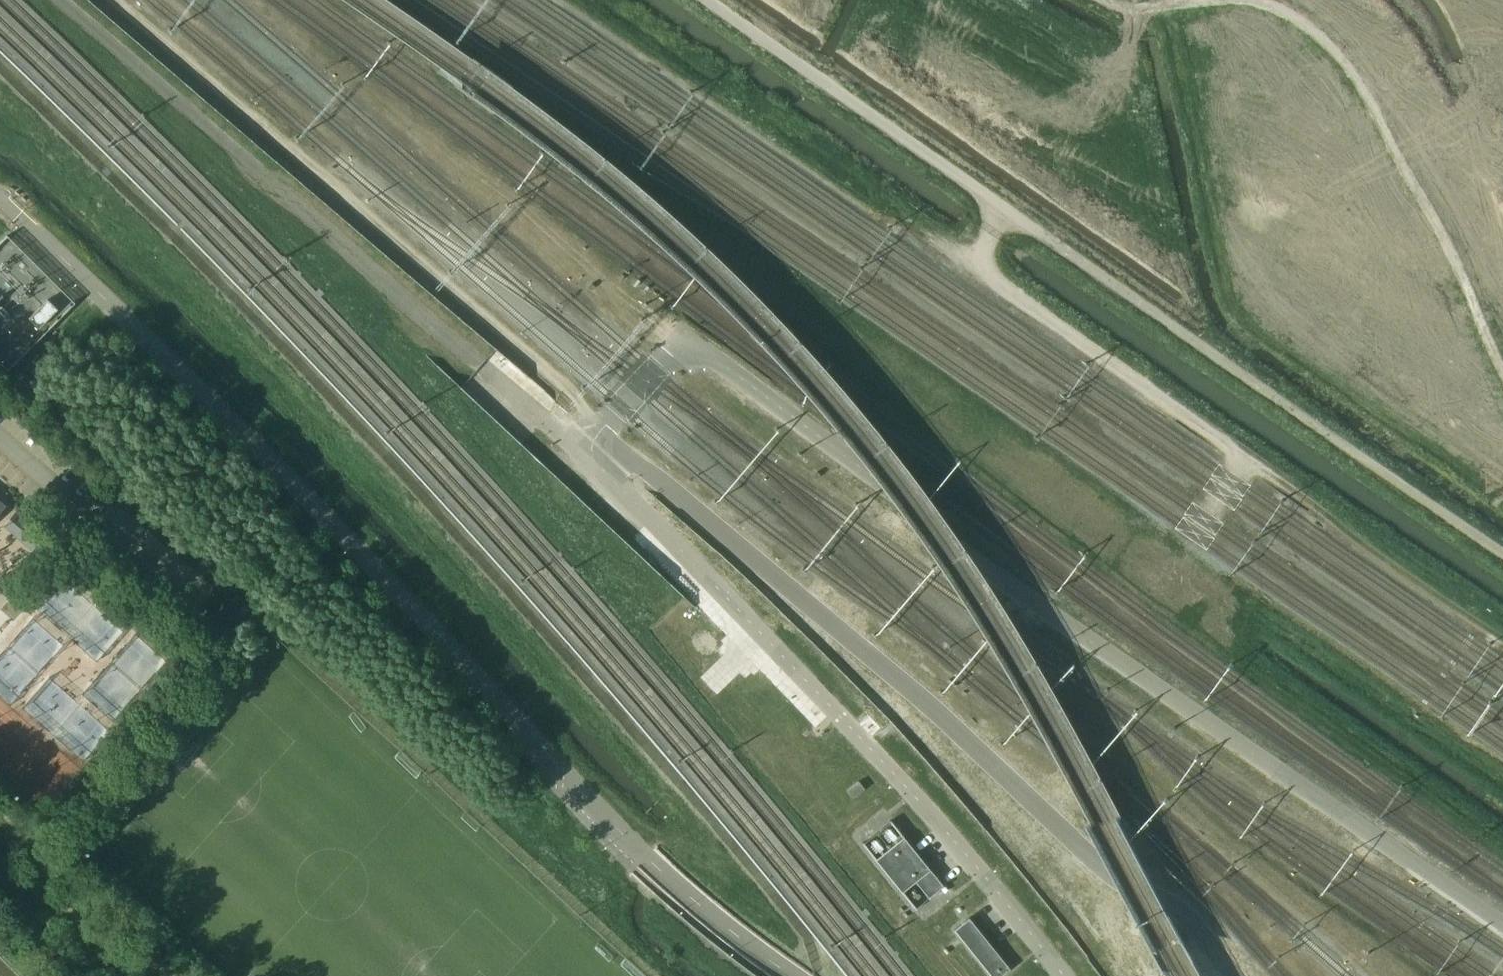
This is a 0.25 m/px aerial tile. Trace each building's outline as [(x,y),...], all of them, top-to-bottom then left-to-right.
[(36,532),(26,543),(31,548),(41,537),(36,532)] [(858,781),(847,790),(853,798),(864,789),(858,781)] [(889,848),(875,860),(901,892),(915,881),(928,898),(943,886),(903,837),(889,848)] [(954,930),(991,975),(1000,975),(1009,969),(993,949),(969,918),(954,930)]
